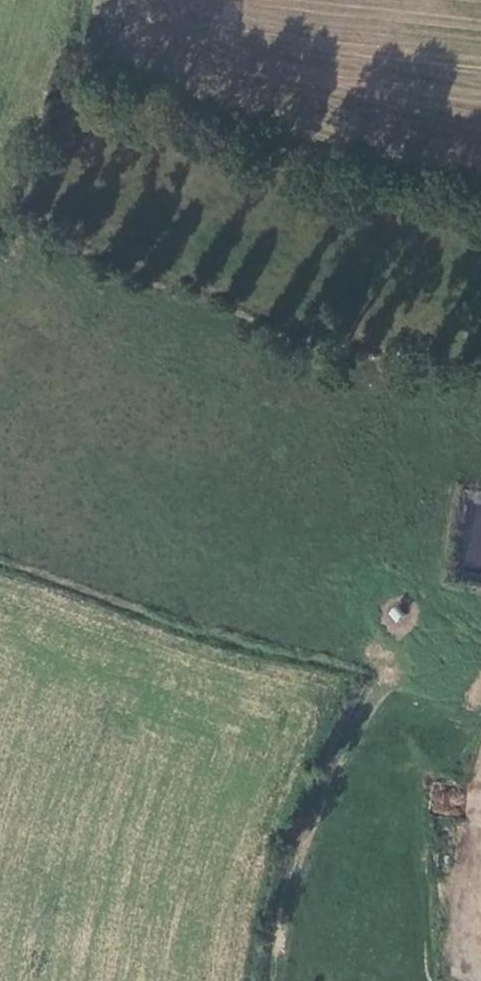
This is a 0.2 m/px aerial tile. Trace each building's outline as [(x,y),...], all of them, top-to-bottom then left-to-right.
[(431,782),(428,812),(462,816),(465,786),(431,782)]
